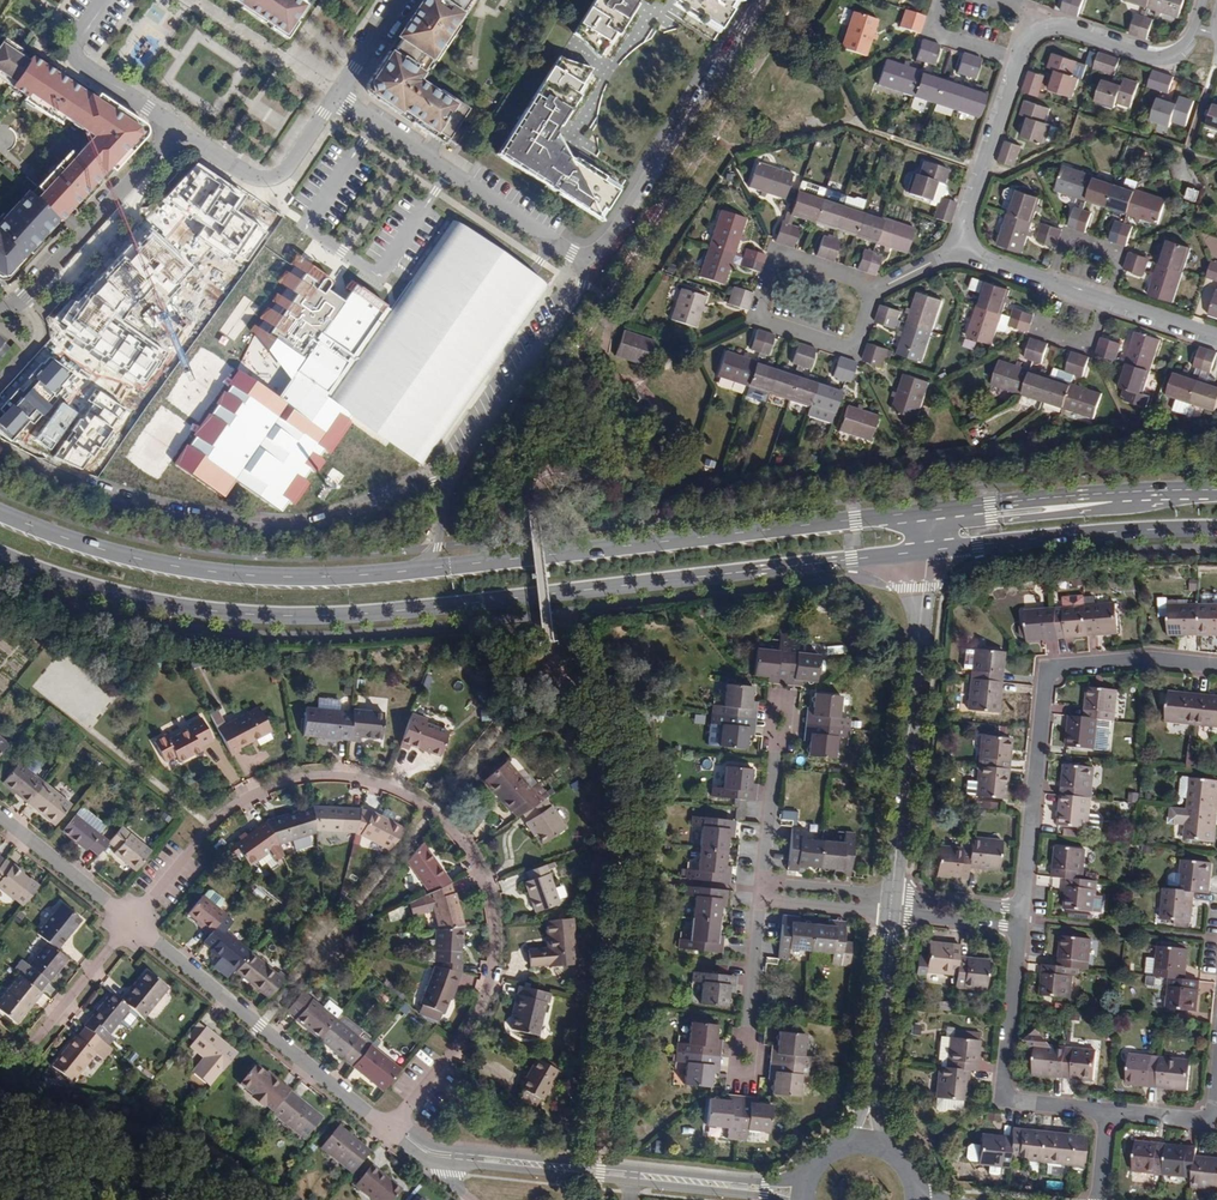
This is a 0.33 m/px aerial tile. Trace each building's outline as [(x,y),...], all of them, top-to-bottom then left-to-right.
[(240,8),(242,6),(233,0),(228,0),(240,8)] [(242,6),(240,8),(264,24),(266,22),(271,26),(270,28),(283,37),(295,19),(299,21),(310,5),(303,0),(233,0),(242,6)] [(408,22),(412,24),(401,40),(392,54),(389,52),(369,81),(370,82),(373,95),(372,96),(399,114),(402,109),(415,118),(412,123),(444,145),(448,140),(456,146),(462,137),(453,132),(466,113),(417,81),(443,42),(448,45),(460,27),(455,24),(472,0),(423,0),(408,22)] [(634,13),(632,12),(633,11),(640,0),(596,0),(581,24),(583,25),(581,28),(579,27),(574,34),(580,37),(587,42),(586,44),(600,59),(602,54),(615,34),(619,36),(634,13)] [(688,15),(690,11),(673,0),(670,0),(675,4),(674,6),(688,15)] [(690,11),(688,15),(703,24),(706,20),(722,30),(732,14),(708,0),(673,0),(690,11)] [(732,14),(735,10),(731,8),(736,0),(708,0),(732,14)] [(740,0),(736,0),(731,8),(735,10),(741,1),(740,0)] [(1073,0),(1063,0),(1060,10),(1068,14),(1073,0)] [(1068,14),(1077,16),(1082,0),(1073,0),(1068,14)] [(1146,10),(1150,0),(1123,0),(1122,2),(1146,10)] [(1146,10),(1155,13),(1159,14),(1176,19),(1182,0),(1150,0),(1146,10)] [(919,34),(925,16),(907,10),(901,27),(919,34)] [(880,20),(855,11),(843,47),(868,55),(871,44),(873,39),(880,20)] [(1129,33),(1138,36),(1144,16),(1136,14),(1129,33)] [(1144,16),(1138,36),(1146,38),(1153,19),(1144,16)] [(287,40),(299,21),(295,19),(283,37),(287,40)] [(720,34),(722,30),(706,20),(703,24),(720,34)] [(408,22),(398,38),(401,40),(412,24),(408,22)] [(606,57),(619,36),(615,34),(602,54),(606,57)] [(12,87),(29,62),(18,55),(23,50),(5,38),(0,45),(0,78),(12,87)] [(924,62),(931,41),(922,38),(915,59),(924,62)] [(940,44),(931,41),(924,62),(932,65),(940,44)] [(1088,59),(1053,47),(1048,64),(1054,66),(1048,86),(1073,94),(1079,76),(1082,77),(1088,59)] [(1113,72),(1118,56),(1098,50),(1093,66),(1113,72)] [(956,72),(965,75),(971,54),(963,52),(956,72)] [(971,54),(965,75),(974,78),(981,57),(971,54)] [(96,100),(32,57),(29,62),(12,87),(26,97),(24,101),(51,119),(56,112),(94,137),(75,157),(68,165),(62,160),(31,194),(57,218),(60,221),(110,167),(114,171),(148,135),(146,135),(145,126),(147,126),(99,95),(96,100)] [(555,132),(559,127),(564,118),(567,120),(581,97),(577,94),(590,74),(593,69),(574,63),(572,66),(568,63),(564,60),(559,57),(555,65),(557,66),(555,69),(553,68),(506,142),(510,144),(501,159),(516,168),(518,165),(526,170),(541,180),(549,184),(548,186),(549,188),(555,192),(556,191),(561,194),(559,196),(597,219),(603,209),(606,212),(619,191),(603,182),(606,178),(590,168),(588,172),(567,159),(563,156),(559,153),(562,147),(556,143),(552,141),(553,140),(555,137),(556,135),(557,133),(555,132)] [(913,97),(921,72),(909,68),(905,67),(885,60),(877,85),(913,97)] [(1167,90),(1172,74),(1153,68),(1148,84),(1167,90)] [(1044,75),(1028,70),(1021,90),(1038,95),(1044,75)] [(921,72),(913,97),(933,103),(941,79),(935,77),(934,76),(930,75),(921,72)] [(577,94),(581,97),(594,77),(590,74),(577,94)] [(933,103),(954,110),(961,85),(952,82),(953,77),(948,75),(946,80),(941,79),(933,103)] [(1122,83),(1103,76),(1094,101),(1113,107),(1116,100),(1131,106),(1140,81),(1124,76),(1122,83)] [(972,89),(961,85),(954,110),(977,118),(986,93),(977,90),(972,89)] [(1175,100),(1156,94),(1148,118),(1167,125),(1169,118),(1185,124),(1193,99),(1177,94),(1175,100)] [(1050,107),(1025,99),(1020,115),(1026,117),(1019,136),(1044,144),(1050,125),(1045,124),(1050,107)] [(1214,102),(1206,127),(1216,130),(1216,103),(1214,102)] [(402,109),(399,114),(412,123),(415,118),(402,109)] [(60,125),(65,118),(56,112),(51,119),(60,125)] [(564,118),(559,127),(561,128),(567,120),(564,118)] [(569,157),(556,135),(555,137),(553,140),(552,141),(556,143),(562,147),(559,153),(563,156),(567,159),(569,157)] [(997,161),(1013,167),(1020,146),(1004,141),(997,161)] [(506,142),(497,156),(501,159),(510,144),(506,142)] [(68,165),(75,157),(69,152),(62,160),(68,165)] [(949,168),(923,159),(917,175),(911,174),(905,193),(931,201),(937,182),(943,184),(949,168)] [(793,172),(757,160),(749,186),(759,189),(764,191),(785,197),(793,172)] [(1078,197),(1086,199),(1095,174),(1065,164),(1056,189),(1074,195),(1078,197)] [(525,173),(526,170),(518,165),(516,168),(525,173)] [(540,183),(541,180),(526,170),(525,173),(540,183)] [(1107,206),(1115,181),(1095,174),(1086,199),(1107,206)] [(621,187),(606,178),(603,182),(619,191),(621,187)] [(815,221),(823,196),(826,186),(803,178),(792,212),(791,213),(815,221)] [(549,184),(541,180),(540,183),(548,188),(549,188),(548,186),(549,184)] [(1107,206),(1127,213),(1135,188),(1115,181),(1107,206)] [(1186,187),(1184,198),(1196,200),(1198,189),(1186,187)] [(1135,188),(1127,213),(1137,216),(1141,218),(1159,224),(1167,199),(1135,188)] [(1006,213),(1031,222),(1035,210),(1037,205),(1039,198),(1013,190),(1006,213)] [(57,218),(31,194),(30,193),(18,206),(16,204),(0,221),(0,273),(4,275),(9,269),(12,272),(24,258),(41,239),(39,237),(57,218)] [(835,228),(843,203),(823,196),(815,221),(835,228)] [(940,196),(933,215),(950,221),(957,201),(940,196)] [(835,228),(856,235),(864,210),(843,203),(835,228)] [(1068,225),(1076,228),(1083,209),(1075,206),(1068,225)] [(600,221),(606,212),(603,209),(597,219),(600,221)] [(1083,209),(1076,228),(1086,231),(1093,212),(1083,209)] [(710,245),(735,253),(738,242),(740,237),(747,218),(721,210),(710,245)] [(864,210),(856,235),(876,242),(885,217),(864,210)] [(1028,230),(1031,222),(1006,213),(995,244),(1021,253),(1027,235),(1028,230)] [(915,227),(885,217),(876,242),(890,246),(907,252),(915,227)] [(1109,239),(1117,242),(1124,223),(1116,220),(1109,239)] [(786,245),(792,224),(788,223),(785,222),(782,221),(775,241),(786,245)] [(545,286),(452,223),(389,309),(357,287),(344,306),(302,277),(258,342),(297,369),(271,407),(233,381),(171,470),(216,501),(229,483),(277,515),(348,412),(421,462),(545,286)] [(1038,231),(1058,238),(1061,229),(1040,223),(1038,231)] [(1124,223),(1117,242),(1127,245),(1133,226),(1124,223)] [(792,224),(786,245),(793,247),(800,227),(792,224)] [(1058,238),(1038,231),(1035,241),(1055,248),(1058,238)] [(825,258),(832,238),(823,234),(817,255),(825,258)] [(841,240),(832,238),(825,258),(834,261),(841,240)] [(1158,263),(1183,271),(1191,247),(1166,238),(1158,263)] [(731,263),(735,253),(710,245),(705,261),(700,276),(724,285),(730,268),(731,263)] [(747,248),(744,256),(765,263),(767,255),(747,248)] [(866,272),(873,251),(864,248),(857,269),(866,272)] [(882,254),(873,251),(866,272),(875,275),(882,254)] [(1130,251),(1127,260),(1146,266),(1148,259),(1149,257),(1130,251)] [(765,263),(744,256),(740,266),(762,272),(765,263)] [(1146,266),(1127,260),(1124,269),(1143,275),(1146,266)] [(1212,260),(1207,276),(1216,280),(1216,262),(1212,260)] [(1183,271),(1158,263),(1155,270),(1153,275),(1148,293),(1173,302),(1183,271)] [(985,282),(977,306),(1002,314),(1006,304),(1007,299),(1010,290),(985,282)] [(755,293),(733,286),(727,303),(749,310),(755,293)] [(704,305),(707,297),(681,288),(671,319),(696,328),(702,311),(706,312),(708,306),(704,305)] [(1216,288),(1208,313),(1216,316),(1216,289),(1216,288)] [(943,301),(918,293),(913,309),(911,314),(908,323),(933,331),(943,301)] [(879,314),(898,320),(902,311),(882,305),(879,314)] [(1000,322),(1002,314),(977,306),(967,336),(993,344),(998,327),(1000,322)] [(1014,308),(1012,317),(1032,324),(1034,315),(1014,308)] [(896,329),(898,320),(879,314),(876,322),(896,329)] [(1032,324),(1012,317),(1009,326),(1029,333),(1032,324)] [(933,331),(908,323),(905,332),(904,337),(898,354),(923,362),(933,331)] [(655,339),(624,329),(617,349),(648,359),(655,339)] [(751,349),(759,352),(766,331),(758,329),(751,349)] [(766,331),(759,352),(769,355),(776,334),(766,331)] [(1126,363),(1150,371),(1160,340),(1136,331),(1131,348),(1129,353),(1126,363)] [(1099,345),(1118,352),(1121,343),(1102,337),(1099,345)] [(1033,360),(1040,340),(1031,338),(1024,357),(1033,360)] [(1049,344),(1040,340),(1033,360),(1042,363),(1049,344)] [(801,365),(808,345),(799,342),(792,363),(801,365)] [(883,367),(886,358),(889,348),(869,342),(863,360),(883,367)] [(816,348),(808,345),(801,365),(810,368),(816,348)] [(1116,360),(1118,352),(1099,345),(1096,350),(1095,354),(1116,360)] [(1194,367),(1202,370),(1209,350),(1200,347),(1194,367)] [(1209,350),(1202,370),(1211,373),(1216,356),(1216,353),(1209,350)] [(748,386),(756,361),(747,357),(748,353),(744,352),(742,356),(727,351),(718,376),(748,386)] [(1073,374),(1080,354),(1072,352),(1065,371),(1073,374)] [(1089,357),(1080,354),(1073,374),(1083,377),(1089,357)] [(841,379),(848,358),(840,356),(833,376),(841,379)] [(848,358),(841,379),(846,381),(851,382),(858,362),(848,358)] [(766,364),(756,361),(748,386),(769,392),(777,368),(772,366),(773,361),(768,359),(766,364)] [(1022,395),(1030,370),(1020,367),(1016,365),(999,360),(991,384),(1022,395)] [(1143,394),(1150,371),(1126,363),(1118,387),(1124,388),(1122,395),(1125,396),(1124,399),(1145,406),(1149,395),(1143,394)] [(783,369),(777,368),(769,392),(790,399),(798,374),(788,371),(789,367),(784,365),(783,369)] [(1022,395),(1043,401),(1051,377),(1045,375),(1041,373),(1030,370),(1022,395)] [(1191,404),(1199,379),(1187,375),(1182,374),(1175,371),(1167,396),(1191,404)] [(798,374),(790,399),(810,406),(819,381),(813,379),(814,375),(809,373),(808,378),(798,374)] [(930,382),(905,374),(901,385),(900,390),(893,410),(918,419),(930,382)] [(1051,377),(1043,401),(1062,408),(1070,383),(1061,380),(1056,379),(1051,377)] [(1191,404),(1215,412),(1216,406),(1216,385),(1215,384),(1211,383),(1199,379),(1191,404)] [(831,385),(819,381),(810,406),(835,414),(843,389),(835,387),(831,385)] [(1080,387),(1070,383),(1062,408),(1094,419),(1102,394),(1084,388),(1080,387)] [(857,409),(848,405),(839,431),(871,442),(879,416),(862,410),(857,409)] [(1085,608),(1088,637),(1118,634),(1116,605),(1085,608)] [(1198,636),(1198,606),(1167,605),(1166,635),(1198,636)] [(1198,636),(1216,636),(1216,606),(1198,606),(1198,636)] [(1088,637),(1085,608),(1055,611),(1057,640),(1088,637)] [(1057,640),(1055,611),(1023,613),(1026,643),(1057,640)] [(785,678),(788,643),(778,642),(777,652),(754,650),(752,680),(769,681),(776,682),(776,677),(785,678)] [(797,644),(788,643),(785,678),(794,678),(793,684),(801,684),(815,685),(817,655),(796,654),(797,644)] [(973,651),(970,681),(1000,684),(1003,654),(973,651)] [(783,690),(785,678),(776,677),(776,682),(769,681),(768,687),(768,689),(783,690)] [(794,678),(785,678),(783,690),(800,692),(801,684),(793,684),(794,678)] [(996,715),(1000,684),(970,681),(967,712),(996,715)] [(711,708),(710,715),(744,719),(745,711),(751,712),(752,703),(753,690),(725,687),(722,709),(711,708)] [(1085,689),(1083,719),(1097,721),(1109,722),(1112,722),(1114,692),(1085,689)] [(816,715),(815,726),(850,729),(851,720),(840,719),(842,696),(814,693),(813,710),(812,715),(816,715)] [(1194,726),(1198,697),(1166,694),(1163,723),(1194,726)] [(1198,697),(1194,726),(1216,728),(1216,699),(1198,697)] [(317,710),(308,709),(305,737),(350,742),(353,714),(340,713),(341,703),(323,701),(323,700),(318,699),(316,700),(316,705),(318,705),(317,710)] [(745,711),(744,719),(759,720),(761,704),(752,703),(751,712),(745,711)] [(803,709),(802,724),(815,726),(816,715),(812,715),(813,710),(803,709)] [(260,710),(226,727),(219,731),(232,756),(242,751),(240,746),(255,739),(256,741),(272,733),(260,710)] [(354,711),(353,714),(350,742),(360,743),(360,739),(382,741),(384,714),(354,711)] [(214,722),(221,718),(218,712),(211,716),(214,722)] [(427,721),(412,715),(400,747),(409,751),(412,745),(441,756),(449,733),(426,725),(427,721)] [(744,719),(710,715),(709,726),(720,727),(718,750),(747,752),(748,735),(749,731),(743,730),(744,719)] [(184,753),(186,757),(201,749),(198,745),(212,737),(199,716),(185,725),(187,729),(167,741),(165,737),(153,744),(166,765),(177,758),(184,753)] [(219,731),(226,727),(221,718),(214,722),(219,731)] [(1097,721),(1083,719),(1067,718),(1065,748),(1095,751),(1097,721)] [(759,720),(744,719),(743,730),(749,731),(748,735),(757,736),(759,720)] [(1097,721),(1095,751),(1107,752),(1109,722),(1097,721)] [(815,726),(802,724),(800,741),(809,742),(810,733),(814,734),(815,726)] [(849,738),(850,729),(815,726),(814,734),(810,733),(809,742),(808,756),(836,759),(838,737),(849,738)] [(10,745),(0,738),(0,757),(10,745)] [(982,738),(979,768),(1008,771),(1011,741),(982,738)] [(184,753),(177,758),(178,762),(186,757),(184,753)] [(523,815),(540,803),(548,798),(538,783),(530,788),(512,762),(490,778),(505,799),(502,802),(509,812),(511,811),(516,819),(523,815)] [(4,785),(29,805),(46,785),(20,764),(4,785)] [(1062,767),(1059,797),(1089,800),(1092,770),(1062,767)] [(1004,803),(1008,771),(979,768),(975,800),(1004,803)] [(752,785),(753,773),(725,769),(723,789),(711,787),(710,797),(745,801),(746,792),(751,792),(752,785)] [(1188,798),(1189,779),(1183,778),(1179,781),(1178,795),(1181,798),(1188,798)] [(1187,810),(1216,813),(1216,798),(1216,782),(1189,779),(1187,810)] [(46,785),(29,805),(50,822),(53,818),(60,823),(73,806),(46,785)] [(759,786),(752,785),(751,792),(746,792),(745,801),(746,801),(758,803),(759,786)] [(1086,831),(1089,800),(1059,797),(1056,829),(1086,831)] [(545,810),(540,803),(523,815),(527,821),(524,824),(530,832),(533,830),(542,844),(563,829),(548,807),(545,810)] [(268,826),(278,845),(316,832),(316,831),(313,808),(266,823),(268,826)] [(356,833),(362,810),(313,808),(316,831),(356,833)] [(375,812),(388,820),(391,817),(390,813),(382,808),(378,808),(375,812)] [(1187,810),(1170,809),(1169,819),(1168,819),(1167,825),(1173,825),(1173,824),(1185,825),(1187,810)] [(362,810),(356,833),(362,833),(390,850),(405,831),(388,820),(375,812),(372,810),(362,810)] [(1213,844),(1216,813),(1187,810),(1184,841),(1213,844)] [(99,856),(108,844),(75,817),(63,832),(80,845),(82,842),(90,849),(99,856)] [(56,827),(60,823),(53,818),(50,822),(56,827)] [(700,850),(730,853),(731,837),(732,832),(726,831),(727,821),(692,818),(692,827),(703,829),(700,850)] [(740,823),(727,821),(726,831),(732,832),(731,837),(739,838),(740,823)] [(283,856),(278,845),(268,826),(259,831),(257,828),(232,841),(244,864),(257,857),(270,850),(274,857),(275,860),(283,856)] [(820,870),(823,840),(802,838),(802,827),(792,826),(788,862),(799,863),(799,867),(804,868),(820,870)] [(121,828),(108,844),(117,851),(114,855),(136,873),(153,853),(121,828)] [(845,842),(823,840),(820,870),(837,871),(842,872),(842,867),(852,868),(856,833),(846,832),(845,842)] [(972,840),(970,854),(969,870),(999,873),(1002,844),(972,840)] [(82,842),(80,845),(87,852),(90,849),(82,842)] [(441,888),(447,885),(450,883),(437,866),(435,867),(423,851),(425,849),(422,845),(407,863),(430,893),(441,888)] [(1052,880),(1067,881),(1082,883),(1085,852),(1055,849),(1052,880)] [(261,863),(274,857),(270,850),(257,857),(261,863)] [(728,870),(730,853),(700,850),(697,872),(686,871),(685,880),(721,884),(721,875),(722,875),(727,875),(728,870)] [(969,870),(970,854),(938,850),(935,878),(968,882),(969,870)] [(4,862),(0,867),(0,892),(13,903),(15,900),(24,907),(41,886),(33,879),(31,881),(24,876),(26,873),(16,865),(14,867),(6,860),(4,862)] [(799,863),(788,862),(787,873),(804,875),(804,868),(799,867),(799,863)] [(1182,862),(1179,893),(1193,895),(1208,896),(1211,865),(1182,862)] [(559,904),(546,866),(526,873),(529,881),(524,883),(535,912),(559,904)] [(842,872),(837,871),(837,878),(851,880),(852,868),(842,867),(842,872)] [(734,886),(735,871),(728,870),(727,875),(722,875),(721,875),(721,884),(734,886)] [(1082,883),(1067,881),(1064,912),(1094,915),(1096,884),(1082,883)] [(450,895),(447,885),(441,888),(430,893),(422,897),(408,903),(414,916),(434,906),(441,929),(462,927),(453,894),(450,895)] [(696,897),(693,920),(722,924),(724,906),(725,900),(719,899),(720,892),(687,889),(686,896),(696,897)] [(206,893),(202,898),(218,911),(222,906),(222,901),(210,892),(206,893)] [(733,894),(720,892),(719,899),(725,900),(724,906),(732,907),(733,894)] [(1193,895),(1179,893),(1165,892),(1161,923),(1190,926),(1193,895)] [(347,904),(351,900),(346,895),(340,903),(347,904)] [(210,936),(218,926),(225,917),(218,911),(202,898),(201,897),(186,916),(210,936)] [(49,944),(58,951),(81,922),(61,906),(38,935),(49,944)] [(783,913),(782,926),(791,927),(791,922),(798,922),(799,915),(783,913)] [(575,944),(572,918),(545,921),(548,950),(528,951),(530,967),(550,965),(550,968),(575,965),(573,944),(575,944)] [(829,918),(828,925),(836,926),(835,931),(845,932),(846,923),(846,920),(829,918)] [(722,924),(693,920),(691,941),(681,940),(680,950),(713,953),(714,944),(720,944),(720,940),(722,924)] [(811,954),(814,924),(798,922),(791,922),(791,927),(782,926),(778,961),(787,962),(788,951),(811,954)] [(814,924),(811,954),(832,956),(831,966),(841,967),(845,932),(835,931),(836,926),(828,925),(814,924)] [(234,973),(250,955),(251,953),(218,926),(210,936),(204,944),(212,950),(225,961),(222,964),(234,973)] [(464,944),(462,927),(441,929),(436,930),(437,953),(434,961),(439,963),(438,967),(461,972),(464,963),(460,962),(462,955),(458,953),(461,944),(464,944)] [(1059,968),(1073,970),(1088,972),(1092,940),(1063,937),(1059,968)] [(729,940),(720,940),(720,944),(714,944),(713,953),(727,955),(729,940)] [(926,971),(958,975),(960,958),(961,947),(929,943),(928,957),(920,956),(919,966),(927,967),(926,971)] [(71,961),(58,951),(49,944),(23,977),(22,977),(39,991),(48,980),(53,983),(71,961)] [(1171,980),(1185,982),(1189,951),(1160,948),(1156,979),(1171,980)] [(210,953),(222,964),(225,961),(212,950),(210,953)] [(276,977),(250,955),(234,973),(262,995),(264,992),(271,997),(285,980),(278,975),(276,977)] [(990,962),(960,958),(958,975),(957,987),(987,991),(990,962)] [(456,993),(461,972),(438,967),(431,965),(427,986),(420,1007),(444,1015),(451,991),(456,993)] [(1073,970),(1059,968),(1044,966),(1041,998),(1070,1001),(1073,970)] [(122,1002),(133,1010),(144,1020),(169,989),(148,973),(130,996),(128,994),(122,1002)] [(728,976),(693,973),(692,983),(703,984),(701,1007),(730,1010),(731,993),(732,987),(728,987),(728,976)] [(740,994),(741,977),(728,976),(728,987),(732,987),(731,993),(740,994)] [(22,977),(0,1004),(0,1015),(17,1029),(44,995),(39,991),(22,977)] [(1200,984),(1185,982),(1171,980),(1167,1012),(1196,1015),(1200,984)] [(512,1016),(517,1017),(521,998),(524,999),(526,988),(518,987),(512,1016)] [(521,998),(517,1017),(513,1031),(539,1037),(546,1004),(550,1005),(552,995),(526,988),(524,999),(521,998)] [(268,1001),(271,997),(264,992),(262,995),(268,1001)] [(294,1021),(318,1041),(335,1021),(301,993),(287,1010),(297,1018),(294,1021)] [(111,1037),(133,1010),(122,1002),(113,994),(85,1028),(87,1030),(102,1042),(108,1034),(111,1037)] [(318,1041),(352,1068),(369,1048),(335,1021),(318,1041)] [(196,1041),(207,1027),(201,1022),(190,1036),(196,1041)] [(677,1053),(712,1057),(713,1049),(718,1049),(719,1028),(690,1025),(688,1047),(678,1045),(677,1053)] [(193,1045),(207,1057),(211,1060),(202,1072),(215,1082),(240,1052),(208,1026),(207,1027),(196,1041),(193,1045)] [(104,1043),(102,1042),(87,1030),(77,1041),(75,1040),(51,1070),(73,1087),(97,1057),(94,1055),(104,1043)] [(778,1064),(813,1067),(814,1057),(805,1056),(807,1034),(777,1031),(776,1047),(775,1054),(779,1053),(778,1064)] [(1064,1080),(1067,1049),(1052,1047),(1038,1031),(1024,1042),(1028,1046),(1031,1046),(1031,1049),(1035,1050),(1032,1076),(1064,1080)] [(951,1037),(947,1069),(969,1071),(976,1072),(980,1040),(951,1037)] [(713,1049),(712,1057),(725,1058),(726,1043),(718,1042),(718,1049),(713,1049)] [(370,1046),(369,1048),(352,1068),(383,1093),(401,1071),(370,1046)] [(765,1062),(778,1064),(779,1053),(775,1054),(776,1047),(767,1047),(765,1062)] [(1098,1053),(1067,1049),(1064,1080),(1094,1083),(1098,1053)] [(712,1057),(677,1053),(676,1064),(687,1065),(684,1089),(714,1092),(715,1073),(715,1068),(711,1068),(712,1057)] [(1158,1090),(1161,1059),(1130,1056),(1127,1086),(1158,1090)] [(198,1069),(202,1072),(211,1060),(207,1057),(198,1069)] [(725,1058),(712,1057),(711,1068),(715,1068),(715,1073),(723,1074),(725,1058)] [(557,1070),(536,1059),(520,1089),(523,1091),(537,1099),(541,1101),(557,1070)] [(1192,1063),(1161,1059),(1158,1090),(1189,1093),(1192,1063)] [(777,1074),(778,1064),(765,1062),(764,1080),(772,1081),(772,1074),(777,1074)] [(813,1067),(778,1064),(777,1074),(772,1074),(772,1081),(771,1095),(801,1098),(803,1076),(812,1077),(813,1067)] [(241,1085),(275,1111),(288,1096),(265,1077),(254,1068),(241,1085)] [(969,1071),(947,1069),(940,1068),(937,1098),(965,1101),(969,1071)] [(215,1082),(202,1072),(198,1069),(195,1073),(212,1086),(215,1082)] [(290,1093),(292,1090),(269,1072),(265,1077),(288,1096),(290,1093)] [(532,1108),(537,1099),(523,1091),(517,1099),(532,1108)] [(290,1093),(288,1096),(275,1111),(272,1115),(305,1141),(322,1118),(290,1093)] [(732,1106),(740,1107),(741,1095),(725,1093),(724,1101),(732,1101),(732,1106)] [(757,1103),(758,1097),(741,1095),(740,1107),(752,1108),(752,1103),(757,1103)] [(728,1141),(737,1142),(740,1107),(732,1106),(732,1101),(724,1101),(710,1099),(708,1128),(729,1130),(728,1141)] [(752,1108),(740,1107),(737,1142),(747,1142),(748,1131),(772,1134),(774,1105),(757,1103),(752,1103),(752,1108)] [(452,1121),(443,1114),(434,1125),(443,1133),(452,1121)] [(353,1175),(370,1154),(338,1129),(321,1150),(353,1175)] [(1012,1130),(1011,1139),(1009,1159),(1028,1160),(1039,1162),(1042,1133),(1012,1130)] [(1072,1136),(1042,1133),(1039,1162),(1069,1165),(1072,1136)] [(1009,1159),(1011,1139),(980,1136),(979,1146),(977,1162),(977,1165),(988,1166),(987,1174),(988,1176),(997,1176),(998,1175),(999,1167),(1008,1169),(1009,1159)] [(1163,1175),(1167,1147),(1135,1143),(1132,1172),(1163,1175)] [(977,1162),(979,1146),(971,1145),(966,1149),(966,1156),(970,1161),(977,1162)] [(1163,1175),(1194,1178),(1196,1159),(1196,1150),(1167,1147),(1163,1175)] [(1194,1178),(1193,1189),(1216,1192),(1216,1161),(1196,1159),(1194,1178)] [(1038,1174),(1039,1162),(1028,1160),(1027,1169),(1029,1173),(1038,1174)] [(372,1168),(356,1188),(371,1199),(397,1199),(403,1192),(372,1168)]
